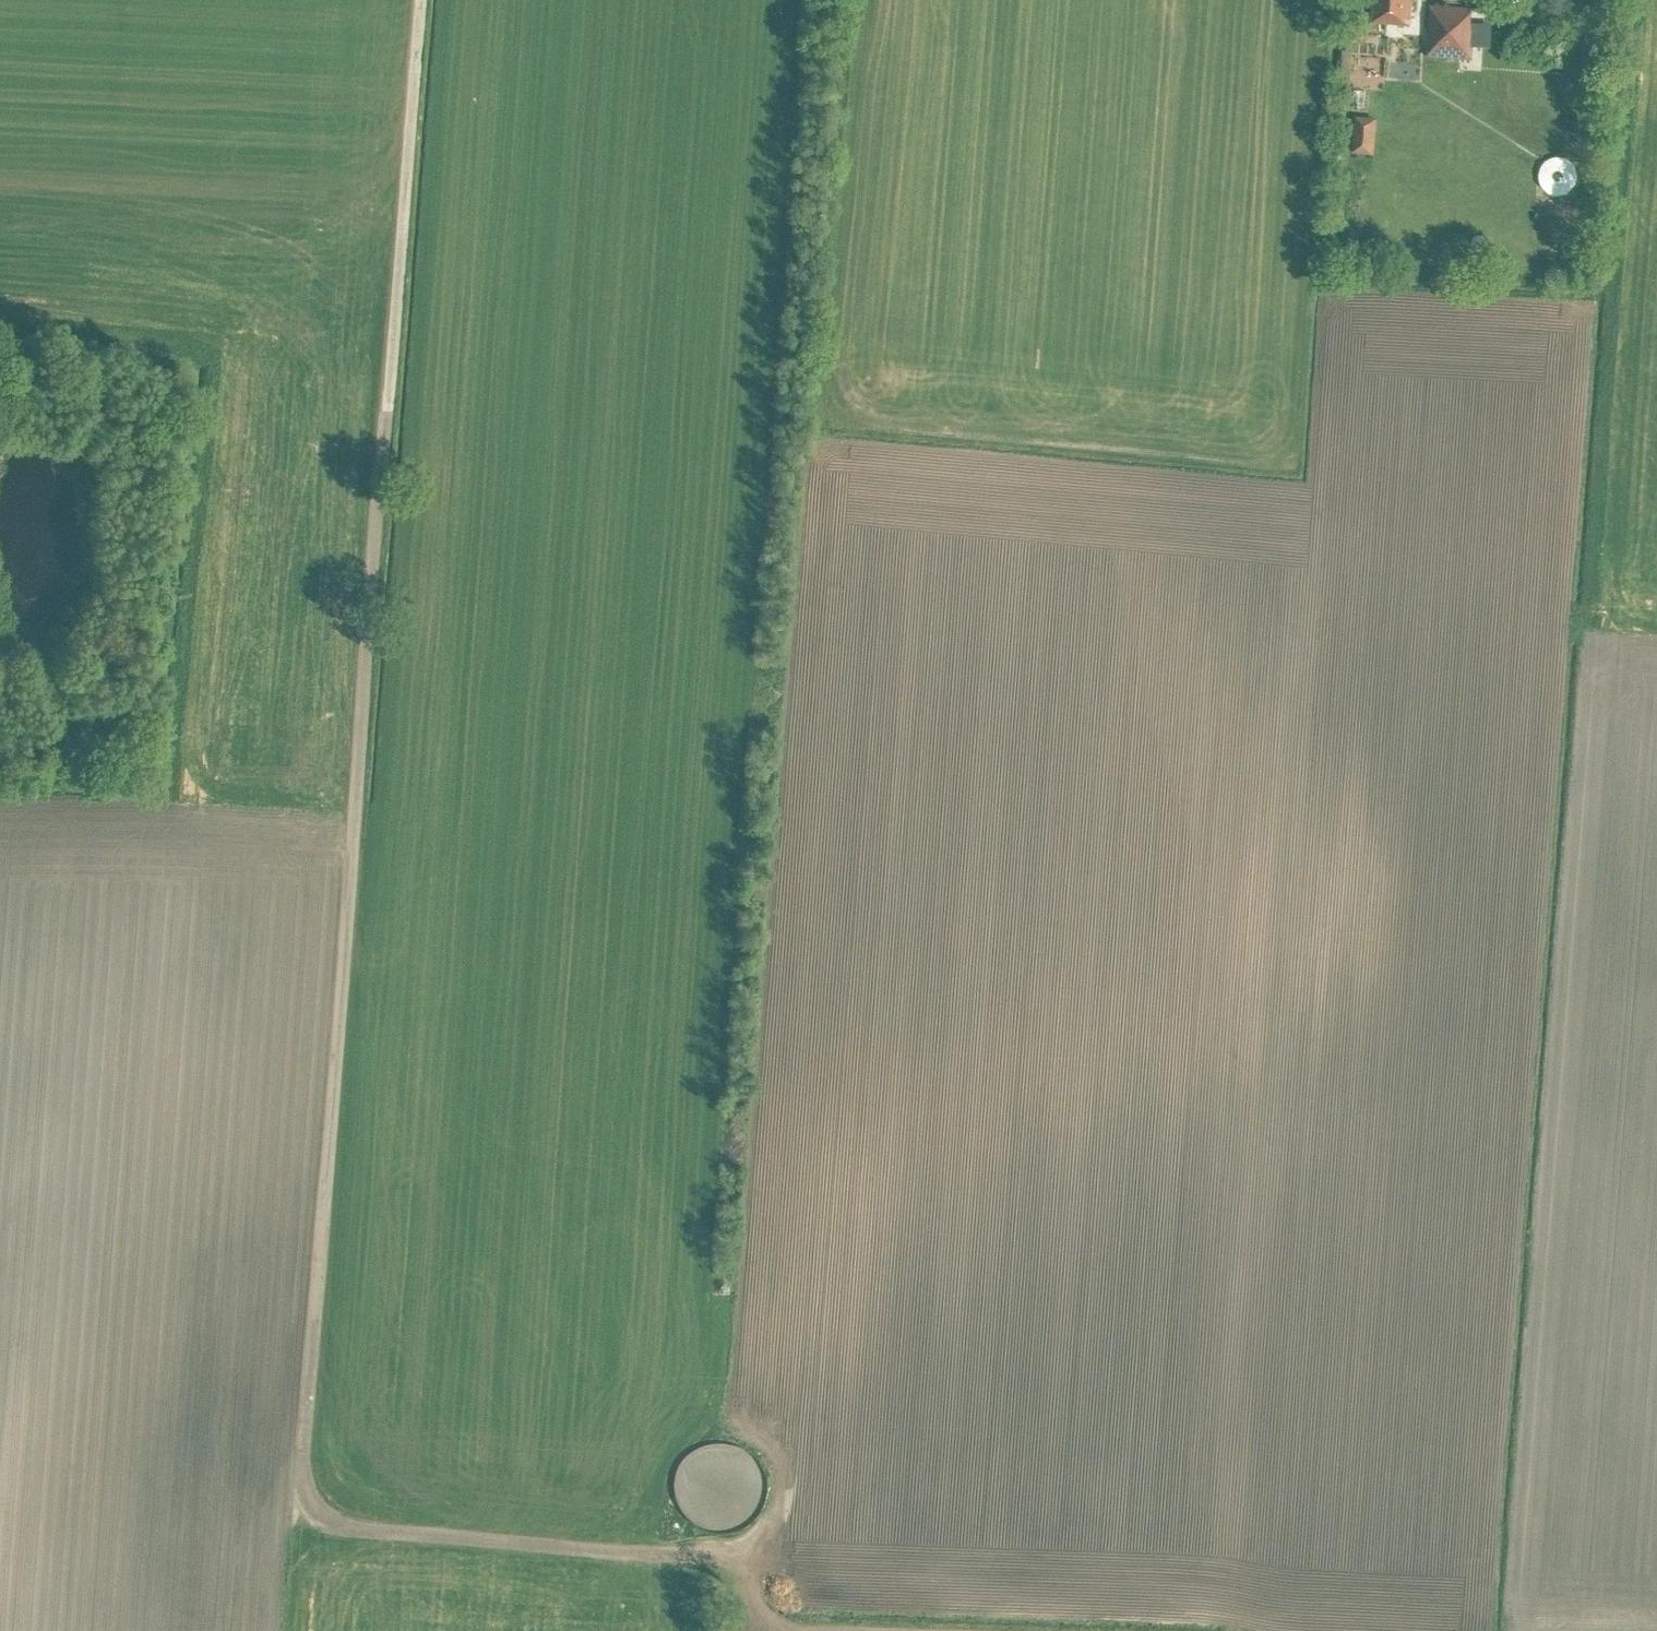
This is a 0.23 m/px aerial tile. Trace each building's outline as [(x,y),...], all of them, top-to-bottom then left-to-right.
[(1372,23),(1410,26),(1412,0),(1374,0),(1372,23)] [(1431,7),(1428,57),(1471,60),(1473,25),(1470,25),(1471,10),(1431,7)] [(1386,56),(1387,35),(1354,32),(1353,38),(1343,37),(1339,90),(1349,91),(1352,53),(1386,56)] [(1376,120),(1354,118),(1350,155),(1372,157),(1376,120)] [(1560,157),(1557,157),(1555,157),(1552,157),(1549,159),(1546,160),(1544,162),(1542,163),(1540,166),(1539,168),(1538,170),(1538,173),(1537,175),(1537,178),(1538,181),(1538,183),(1539,186),(1541,188),(1543,190),(1544,192),(1546,193),(1548,194),(1549,195),(1552,196),(1555,196),(1558,196),(1560,196),(1562,196),(1565,195),(1567,193),(1569,192),(1571,190),(1573,188),(1574,186),(1575,183),(1576,181),(1577,179),(1577,176),(1576,174),(1576,172),(1576,171),(1575,168),(1574,167),(1572,164),(1571,163),(1569,161),(1567,160),(1565,159),(1562,158),(1560,157)]
